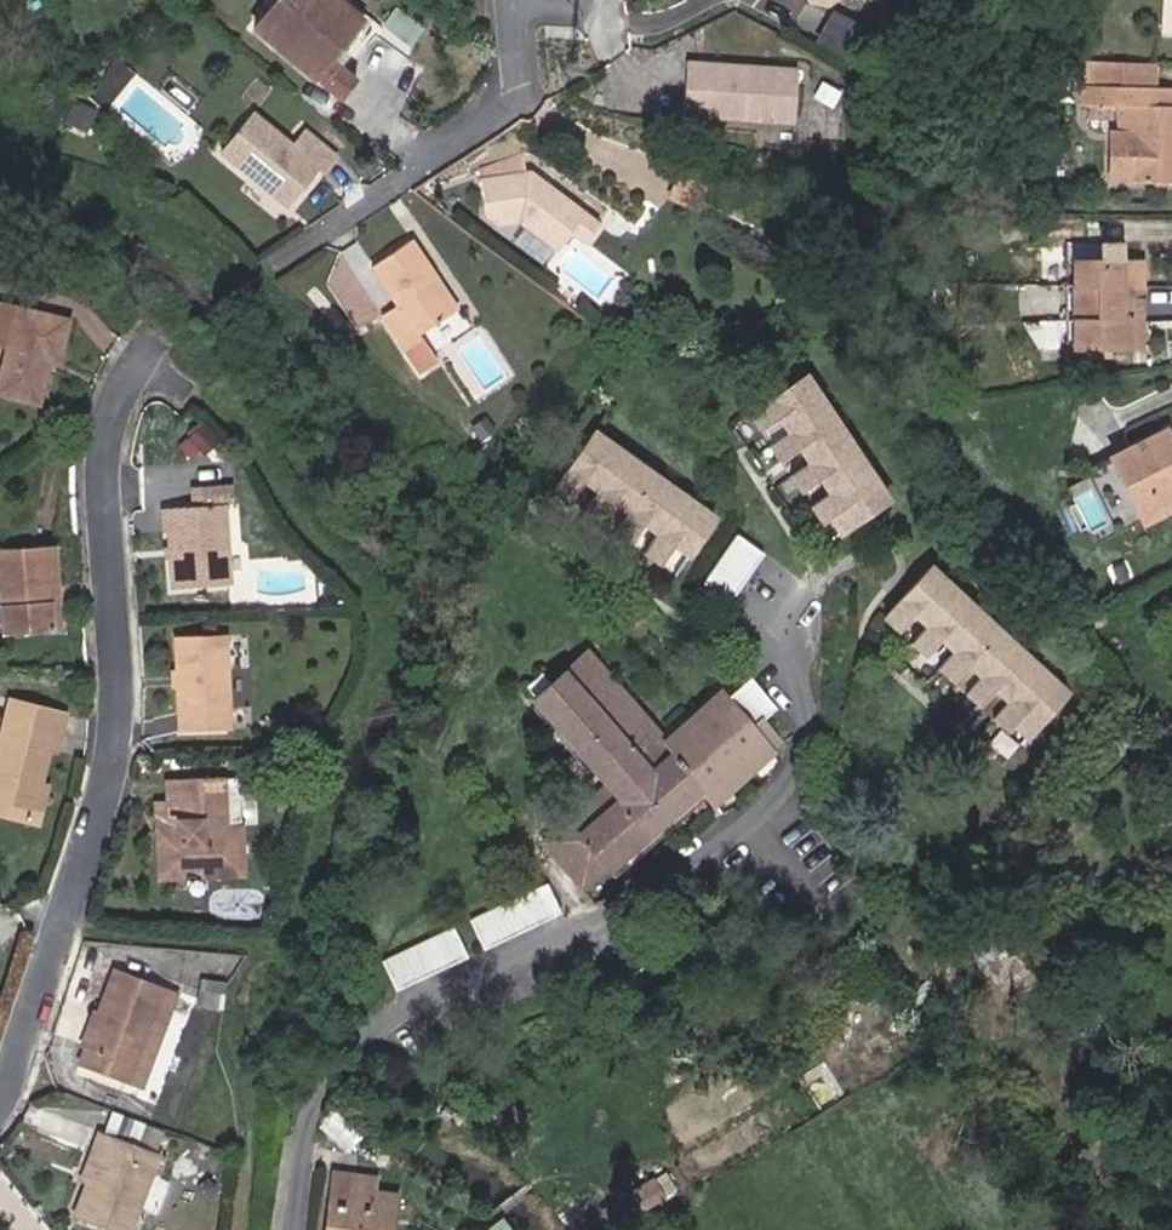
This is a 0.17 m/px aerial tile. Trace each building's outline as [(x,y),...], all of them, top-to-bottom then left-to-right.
[(258,22),(319,72),(334,54),(329,49),(339,37),(345,41),(365,16),(345,0),(277,0),(258,22)] [(355,0),(345,0),(365,16),(345,41),(339,37),(329,49),(334,54),(340,58),(374,16),(355,0)] [(1161,35),(1171,36),(1171,0),(1164,0),(1161,35)] [(414,46),(426,31),(397,7),(385,22),(414,46)] [(360,75),(340,58),(334,54),(319,72),(345,93),(360,75)] [(796,117),(800,65),(692,57),(688,110),(796,117)] [(1159,87),(1160,63),(1096,60),(1095,84),(1159,87)] [(1095,84),(1089,84),(1088,103),(1095,104),(1114,104),(1124,105),(1123,133),(1116,133),(1114,178),(1136,179),(1135,181),(1171,183),(1171,106),(1158,106),(1159,87),(1095,84)] [(1095,116),(1113,117),(1114,104),(1095,104),(1095,116)] [(306,127),(294,142),(256,110),(226,146),(292,201),(322,165),(326,168),(338,153),(306,127)] [(583,233),(597,243),(611,224),(563,188),(553,190),(540,181),(539,171),(485,178),(490,213),(503,223),(525,220),(569,252),(583,233)] [(433,280),(437,277),(413,239),(372,265),(397,303),(382,312),(419,369),(436,359),(418,331),(452,309),(433,280)] [(1075,346),(1140,346),(1140,265),(1076,265),(1075,346)] [(59,366),(69,322),(21,310),(0,393),(0,395),(44,406),(52,372),(45,371),(47,363),(54,365),(59,366)] [(52,372),(54,365),(47,363),(45,371),(52,372)] [(843,531),(885,497),(789,382),(736,425),(746,437),(763,423),(777,439),(760,454),(770,465),(787,451),(801,468),(783,482),(793,494),(810,480),(824,496),(807,511),(817,522),(828,513),(843,531)] [(1169,462),(1171,460),(1171,445),(1165,431),(1112,459),(1144,522),(1171,507),(1171,467),(1169,462)] [(657,565),(669,546),(687,558),(713,520),(588,437),(550,493),(563,502),(576,483),(594,496),(581,514),(594,523),(607,504),(625,517),(612,535),(626,544),(638,525),(656,537),(644,556),(657,565)] [(228,585),(221,504),(168,509),(174,590),(228,585)] [(730,603),(763,554),(736,535),(703,585),(730,603)] [(43,602),(42,583),(61,582),(59,547),(3,550),(7,633),(53,631),(52,601),(43,602)] [(1030,730),(1067,691),(932,562),(885,611),(896,622),(911,605),(927,621),(912,637),(923,647),(938,631),(954,646),(939,662),(949,673),(965,656),(981,671),(965,688),(976,698),(992,682),(1008,697),(992,713),(1003,724),(1013,713),(1030,730)] [(53,631),(63,631),(61,582),(42,583),(43,602),(52,601),(53,631)] [(224,727),(223,633),(177,634),(178,727),(224,727)] [(605,785),(540,841),(579,887),(603,867),(574,835),(727,698),(719,689),(706,702),(676,726),(673,722),(659,733),(655,737),(650,732),(583,653),(530,698),(605,785)] [(695,694),(706,702),(719,689),(710,681),(695,694)] [(695,694),(655,728),(650,732),(655,737),(659,733),(673,722),(676,726),(706,702),(695,694)] [(705,798),(713,807),(775,752),(773,750),(768,745),(751,725),(727,698),(574,835),(603,867),(608,873),(700,793),(705,798)] [(30,821),(38,786),(48,748),(55,750),(62,717),(10,703),(0,744),(0,813),(30,821)] [(778,736),(761,716),(751,725),(768,745),(778,736)] [(783,742),(778,736),(768,745),(773,750),(783,742)] [(222,796),(221,776),(208,777),(209,797),(222,796)] [(222,796),(209,797),(208,777),(163,780),(164,799),(151,800),(156,877),(179,876),(178,866),(200,865),(200,875),(240,872),(237,824),(224,825),(222,796)] [(36,822),(45,788),(38,786),(30,821),(36,822)] [(705,798),(700,793),(608,873),(613,878),(698,804),(705,798)] [(478,945),(557,913),(545,882),(466,914),(478,945)] [(388,981),(461,952),(449,921),(376,951),(388,981)] [(160,985),(115,968),(81,1064),(126,1081),(160,985)] [(99,1129),(92,1148),(100,1151),(88,1181),(75,1215),(114,1229),(129,1229),(159,1152),(99,1129)] [(92,1148),(81,1178),(88,1181),(100,1151),(92,1148)] [(373,1178),(333,1173),(326,1229),(389,1229),(393,1195),(372,1192),(373,1178)] [(622,1222),(666,1203),(654,1178),(610,1198),(622,1222)]
